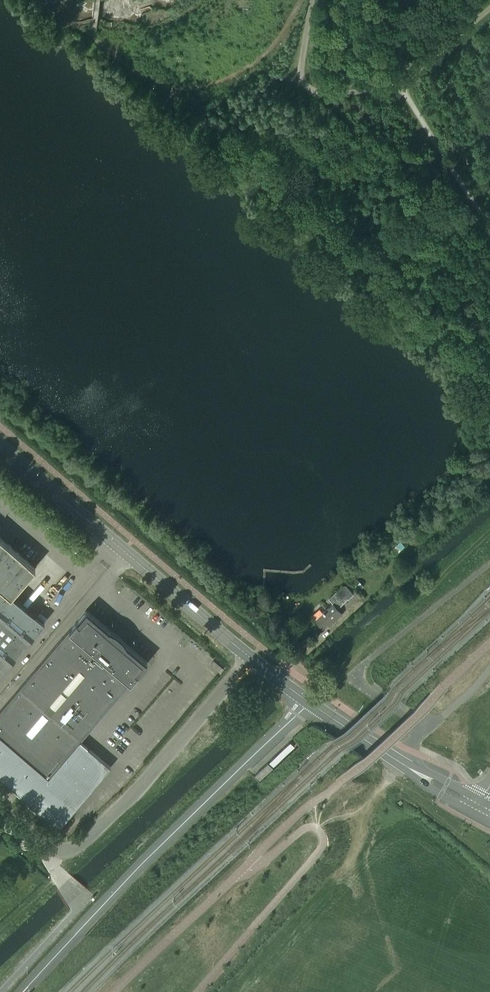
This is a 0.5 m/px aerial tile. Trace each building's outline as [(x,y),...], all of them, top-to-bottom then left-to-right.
[(19,585),(35,566),(0,536),(0,674),(44,622),(12,594),(19,585)] [(329,625),(342,614),(333,604),(325,611),(324,610),(322,612),(323,612),(315,619),(323,627),(327,623),(329,625)] [(0,710),(0,777),(12,787),(19,794),(59,827),(111,766),(80,740),(147,662),(86,610),(0,710)] [(294,746),(290,742),(269,761),(273,766),(294,746)] [(273,768),(268,762),(255,775),(260,780),(273,768)]
